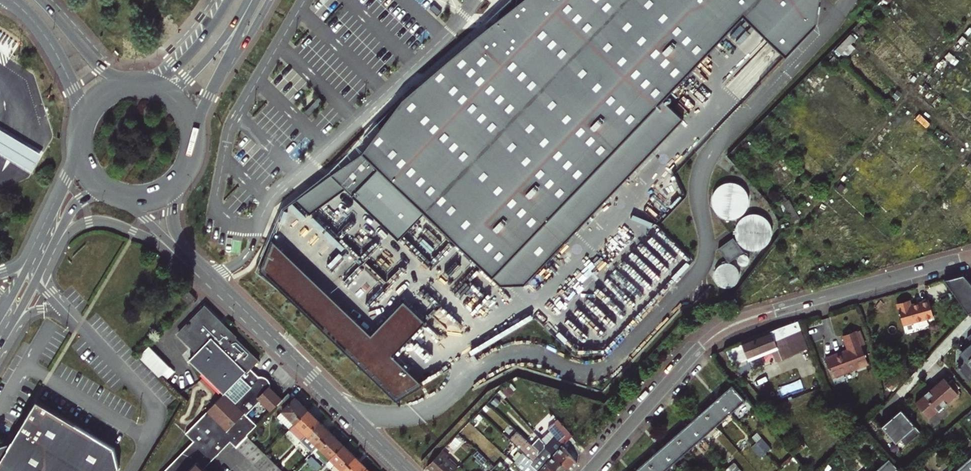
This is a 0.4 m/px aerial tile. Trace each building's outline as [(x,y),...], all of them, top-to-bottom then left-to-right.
[(401,103),(340,179),(361,201),(388,174),(493,277),(519,253),(538,270),(580,228),(560,209),(606,161),(603,131),(637,132),(742,15),(787,57),(817,24),(818,0),(524,0),(401,103)] [(0,130),(0,153),(32,172),(42,155),(0,130)] [(716,215),(749,216),(750,183),(717,182),(716,215)] [(799,216),(800,215),(788,197),(781,201),(790,216),(794,211),(799,216)] [(739,233),(721,246),(737,267),(751,257),(749,255),(779,233),(760,208),(734,227),(739,233)] [(792,220),(799,216),(794,211),(790,216),(792,220)] [(372,337),(273,243),(263,272),(398,401),(423,385),(394,357),(424,323),(406,304),(372,337)] [(743,281),(735,260),(714,267),(722,288),(743,281)] [(944,280),(954,294),(964,307),(967,312),(970,309),(970,284),(969,282),(963,275),(944,280)] [(182,300),(188,307),(196,300),(189,293),(182,300)] [(903,325),(934,316),(929,300),(911,305),(909,300),(897,303),(903,325)] [(250,367),(257,360),(226,331),(227,330),(205,309),(178,336),(196,354),(189,361),(224,393),(239,379),(240,377),(242,379),(245,376),(243,374),(245,372),(250,367)] [(768,347),(774,361),(808,347),(798,321),(779,327),(741,343),(746,356),(768,347)] [(833,377),(869,363),(857,330),(843,335),(848,349),(841,352),(841,354),(826,360),(833,377)] [(959,353),(962,356),(963,366),(970,366),(970,367),(970,343),(959,353)] [(155,351),(150,346),(139,357),(160,377),(171,365),(166,360),(161,356),(155,351)] [(257,425),(246,415),(261,400),(271,410),(277,404),(282,399),(271,387),(267,386),(258,378),(258,374),(250,367),(245,372),(247,374),(245,376),(242,379),(250,386),(234,403),(224,393),(187,430),(187,431),(187,433),(194,440),(180,454),(200,470),(209,470),(205,467),(230,442),(235,447),(247,435),(257,425)] [(957,392),(944,377),(915,401),(929,418),(957,392)] [(508,395),(514,390),(509,383),(503,389),(508,395)] [(728,412),(743,399),(731,385),(716,398),(728,412)] [(290,428),(308,410),(295,397),(294,398),(289,392),(282,399),(277,404),(283,410),(277,416),(290,428)] [(714,425),(728,412),(716,398),(702,411),(714,425)] [(120,470),(115,449),(39,402),(12,444),(8,451),(5,452),(2,454),(0,456),(0,470),(120,470)] [(290,429),(301,440),(320,421),(308,410),(290,428),(290,429)] [(920,433),(901,410),(882,426),(896,444),(901,439),(906,445),(920,433)] [(700,437),(714,425),(702,411),(688,423),(700,437)] [(313,451),(318,445),(331,432),(320,421),(301,440),(313,451)] [(686,450),(700,437),(688,423),(674,436),(686,450)] [(562,445),(571,435),(564,425),(554,435),(562,445)] [(537,455),(540,451),(535,445),(516,428),(510,435),(508,438),(522,452),(532,461),(530,463),(539,470),(555,470),(537,455)] [(944,437),(947,441),(953,436),(953,435),(957,431),(955,429),(950,433),(950,432),(944,437)] [(544,437),(548,442),(554,435),(550,431),(544,437)] [(318,445),(331,458),(343,445),(331,432),(318,445)] [(235,447),(241,453),(253,441),(247,435),(235,447)] [(570,469),(576,462),(562,445),(554,435),(548,442),(544,437),(542,435),(537,435),(541,439),(547,445),(545,447),(570,469)] [(672,462),(686,450),(674,436),(660,448),(672,462)] [(761,437),(756,441),(765,452),(770,447),(761,437)] [(849,442),(853,447),(859,442),(854,437),(849,442)] [(939,442),(942,445),(947,441),(944,437),(939,442)] [(570,469),(545,447),(547,445),(541,439),(535,445),(540,451),(537,455),(555,470),(568,470),(570,469)] [(241,453),(247,458),(258,447),(253,441),(241,453)] [(765,452),(756,441),(751,446),(760,456),(765,452)] [(843,447),(847,453),(853,447),(849,442),(843,447)] [(2,454),(5,452),(8,451),(12,444),(9,445),(0,447),(0,456),(2,454)] [(331,458),(343,470),(356,457),(343,445),(331,458)] [(247,458),(252,463),(263,452),(258,447),(247,458)] [(672,462),(660,448),(646,461),(655,470),(662,470),(672,462)] [(459,466),(442,449),(427,464),(434,470),(454,470),(459,466)] [(252,463),(257,468),(269,457),(265,454),(263,452),(252,463)] [(530,463),(532,461),(522,452),(517,457),(513,462),(521,470),(522,470),(539,470),(530,463)] [(180,454),(164,470),(200,470),(180,454)] [(260,470),(265,470),(274,462),(269,457),(257,468),(260,470)] [(344,470),(365,470),(368,469),(356,457),(343,470),(344,470)] [(916,462),(919,465),(925,460),(922,457),(916,462)] [(889,458),(874,470),(900,470),(889,458)] [(646,461),(634,470),(655,470),(646,461)] [(279,467),(277,465),(274,462),(265,470),(276,470),(279,467)] [(727,466),(732,470),(741,470),(732,462),(727,466)] [(911,467),(914,470),(919,465),(916,462),(911,467)] [(966,462),(956,470),(970,470),(970,467),(966,462)]
